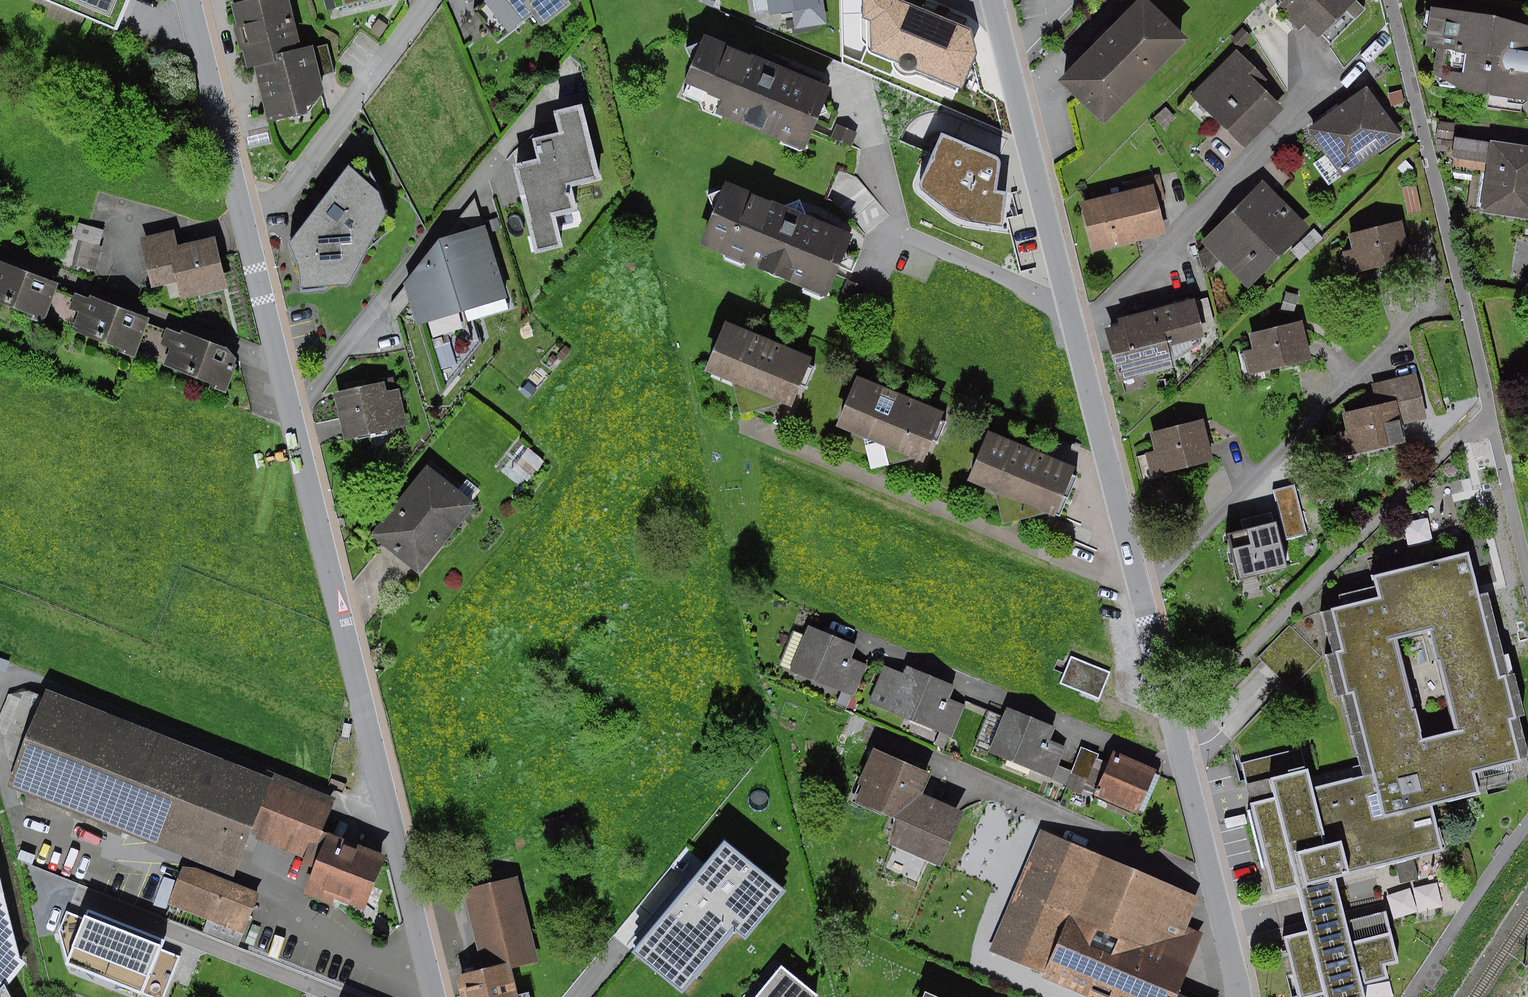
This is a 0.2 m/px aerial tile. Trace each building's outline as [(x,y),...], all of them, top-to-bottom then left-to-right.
[(117,28),(129,0),(51,0),(117,28)] [(268,124),(308,114),(325,91),(321,75),(335,72),(328,44),(314,47),(314,46),(302,48),(290,0),(249,0),(233,4),(238,27),(235,27),(241,50),(243,50),(248,68),(254,67),(268,124)] [(474,10),(499,42),(535,15),(544,27),(572,5),(568,0),(488,0),(474,10)] [(755,13),(770,11),(770,16),(794,12),(796,28),(827,24),(824,0),(753,0),(755,13)] [(898,0),(863,0),(862,17),(870,20),(871,51),(899,62),(901,67),(906,70),(911,70),(914,68),(963,90),(975,53),(970,29),(898,0)] [(1151,0),(1139,0),(1060,80),(1105,125),(1190,39),(1151,0)] [(1277,8),(1300,31),(1306,25),(1319,38),(1347,10),(1356,19),(1366,9),(1358,0),(1285,0),(1277,8)] [(1432,7),(1427,46),(1438,48),(1434,75),(1467,92),(1527,100),(1527,26),(1498,16),(1432,7)] [(388,25),(379,19),(371,31),(380,37),(388,25)] [(1243,27),(1230,41),(1240,50),(1253,37),(1243,27)] [(833,88),(706,35),(703,43),(687,49),(694,65),(687,82),(690,83),(685,95),(702,102),(705,110),(716,115),(717,114),(806,151),(821,116),(829,112),(826,103),(833,88)] [(1268,80),(1237,50),(1192,96),(1245,148),(1286,108),(1263,85),(1268,80)] [(1402,135),(1368,86),(1308,129),(1326,155),(1313,164),(1329,186),(1402,135)] [(1402,90),(1388,93),(1392,106),(1405,103),(1402,90)] [(603,180),(584,104),(555,111),(560,132),(534,139),(539,159),(515,164),(537,254),(565,247),(558,217),(580,211),(574,187),(603,180)] [(1154,119),(1163,130),(1176,118),(1167,107),(1154,119)] [(1439,121),(1437,138),(1439,138),(1437,150),(1447,151),(1446,157),(1454,158),(1452,172),(1454,172),(1454,179),(1471,181),(1467,208),(1481,210),(1480,213),(1527,220),(1527,146),(1457,136),(1458,124),(1439,121)] [(858,133),(837,124),(831,137),(852,146),(858,133)] [(1002,153),(943,127),(916,184),(956,216),(1004,224),(1009,187),(998,185),(1002,153)] [(351,163),(292,243),(301,268),(302,289),(351,285),(369,249),(394,227),(378,181),(365,156),(351,163)] [(1414,169),(1406,160),(1397,168),(1406,177),(1414,169)] [(1166,199),(1160,174),(1122,183),(1124,192),(1082,202),(1094,252),(1167,234),(1159,201),(1166,199)] [(1310,227),(1264,180),(1201,242),(1206,247),(1198,254),(1204,277),(1220,260),(1248,289),(1310,227)] [(716,210),(701,245),(829,298),(841,267),(856,261),(850,247),(855,235),(806,214),(800,200),(786,206),(727,182),(724,190),(710,195),(716,210)] [(1417,184),(1403,187),(1405,199),(1408,214),(1422,212),(1417,184)] [(494,207),(484,210),(488,221),(498,218),(494,207)] [(1413,259),(1403,220),(1349,234),(1353,250),(1343,252),(1349,275),(1413,259)] [(104,230),(79,223),(75,238),(79,240),(74,262),(77,262),(76,267),(96,272),(103,246),(100,245),(104,230)] [(511,299),(489,227),(441,241),(463,314),(511,299)] [(180,245),(176,229),(141,237),(153,288),(178,282),(182,300),(229,289),(216,236),(180,245)] [(1324,238),(1314,229),(1291,251),(1300,261),(1324,238)] [(463,314),(441,241),(409,283),(421,325),(463,314)] [(60,283),(0,260),(0,261),(0,302),(35,315),(34,318),(45,323),(60,283)] [(1293,315),(1299,295),(1287,292),(1281,312),(1293,315)] [(136,358),(151,318),(92,295),(90,298),(76,293),(70,309),(80,313),(73,330),(126,350),(125,353),(136,358)] [(1197,301),(1196,299),(1119,319),(1120,323),(1105,327),(1120,383),(1176,368),(1174,361),(1202,342),(1202,339),(1207,338),(1205,332),(1217,329),(1208,298),(1197,301)] [(1313,360),(1303,320),(1250,333),(1253,349),(1240,352),(1246,376),(1313,360)] [(814,357),(727,321),(706,371),(734,383),(742,414),(784,403),(793,407),(802,386),(807,388),(816,366),(811,364),(814,357)] [(171,348),(164,366),(217,386),(216,389),(227,393),(239,362),(229,348),(182,330),(181,333),(167,328),(161,344),(171,348)] [(449,335),(433,340),(441,370),(458,365),(449,335)] [(1347,430),(1337,433),(1343,458),(1408,442),(1404,424),(1428,419),(1417,373),(1372,384),(1377,406),(1343,413),(1347,430)] [(945,413),(858,376),(837,426),(865,438),(873,469),(914,459),(924,463),(933,441),(938,443),(946,422),(942,420),(945,413)] [(388,391),(386,381),(335,392),(346,440),(408,426),(400,389),(388,391)] [(1214,461),(1204,420),(1151,433),(1155,451),(1145,454),(1151,477),(1214,461)] [(1077,467),(990,431),(969,481),(997,493),(1005,524),(1046,513),(1056,517),(1065,495),(1070,497),(1078,476),(1074,474),(1077,467)] [(420,575),(478,504),(473,500),(481,490),(468,480),(459,490),(428,465),(371,535),(420,575)] [(1295,484),(1273,489),(1286,541),(1308,535),(1295,484)] [(1286,568),(1272,511),(1241,519),(1244,530),(1224,535),(1236,580),(1286,568)] [(1429,515),(1405,520),(1410,544),(1434,539),(1429,515)] [(1516,673),(1511,674),(1490,591),(1482,593),(1471,550),(1373,574),(1376,585),(1342,593),(1345,604),(1324,610),(1334,652),(1329,654),(1339,695),(1345,694),(1362,764),(1310,777),(1302,747),(1240,763),(1273,895),(1299,889),(1309,929),(1283,935),(1299,996),(1319,996),(1326,995),(1327,996),(1367,996),(1364,985),(1391,979),(1387,965),(1400,962),(1387,911),(1349,921),(1338,877),(1395,863),(1400,883),(1419,878),(1414,858),(1447,850),(1435,804),(1482,793),(1480,787),(1519,778),(1515,763),(1527,759),(1527,743),(1521,716),(1527,714),(1516,673)] [(805,635),(793,630),(779,665),(842,692),(837,703),(856,711),(861,700),(853,696),(867,665),(852,659),(857,645),(809,625),(805,635)] [(1100,700),(1111,672),(1071,656),(1060,684),(1100,700)] [(904,674),(884,666),(869,704),(939,733),(934,745),(944,749),(949,736),(952,737),(966,705),(950,699),(956,686),(907,666),(904,674)] [(248,829),(269,776),(45,685),(7,779),(231,870),(248,829)] [(1004,717),(990,711),(976,747),(1053,778),(1052,780),(1065,785),(1072,770),(1059,765),(1066,747),(1051,740),(1057,727),(1008,707),(1004,717)] [(351,735),(341,733),(338,749),(348,751),(351,735)] [(1099,755),(1081,747),(1072,770),(1065,785),(1064,788),(1082,795),(1084,791),(1139,814),(1140,811),(1145,813),(1161,775),(1155,773),(1157,769),(1113,751),(1108,763),(1097,758),(1099,755)] [(933,773),(875,748),(859,784),(863,786),(856,801),(896,819),(891,845),(941,867),(965,813),(924,794),(933,773)] [(346,760),(337,758),(334,773),(343,775),(346,760)] [(248,829),(313,856),(326,825),(340,793),(274,765),(269,776),(248,829)] [(385,849),(326,825),(313,856),(300,891),(329,903),(333,892),(363,904),(385,849)] [(993,946),(1043,967),(1068,908),(1109,926),(1146,942),(1190,961),(1204,929),(1190,924),(1203,894),(1045,826),(993,946)] [(727,841),(633,953),(681,993),(734,930),(746,940),(787,891),(727,841)] [(197,868),(183,867),(168,904),(208,920),(203,932),(239,946),(261,893),(197,868)] [(560,887),(557,874),(545,877),(548,890),(560,887)] [(176,880),(163,876),(153,906),(166,910),(176,880)] [(518,877),(463,890),(482,970),(457,976),(462,996),(531,996),(530,992),(520,994),(513,968),(538,962),(518,877)] [(1388,891),(1395,915),(1444,903),(1438,878),(1388,891)] [(168,932),(84,899),(80,908),(66,903),(57,926),(65,949),(60,961),(153,996),(174,996),(192,952),(164,942),(168,932)] [(1109,926),(1068,908),(1043,967),(1040,973),(1081,991),(1109,926)] [(0,991),(19,968),(13,963),(0,909),(0,996),(3,996),(0,991)] [(619,929),(633,941),(649,924),(635,912),(619,929)] [(1109,926),(1081,991),(1096,996),(1122,996),(1146,942),(1109,926)] [(1146,942),(1122,996),(1174,996),(1179,986),(1190,961),(1146,942)] [(820,995),(783,965),(757,996),(818,996),(820,995)] [(1179,986),(1174,996),(1205,996),(1179,986)]
